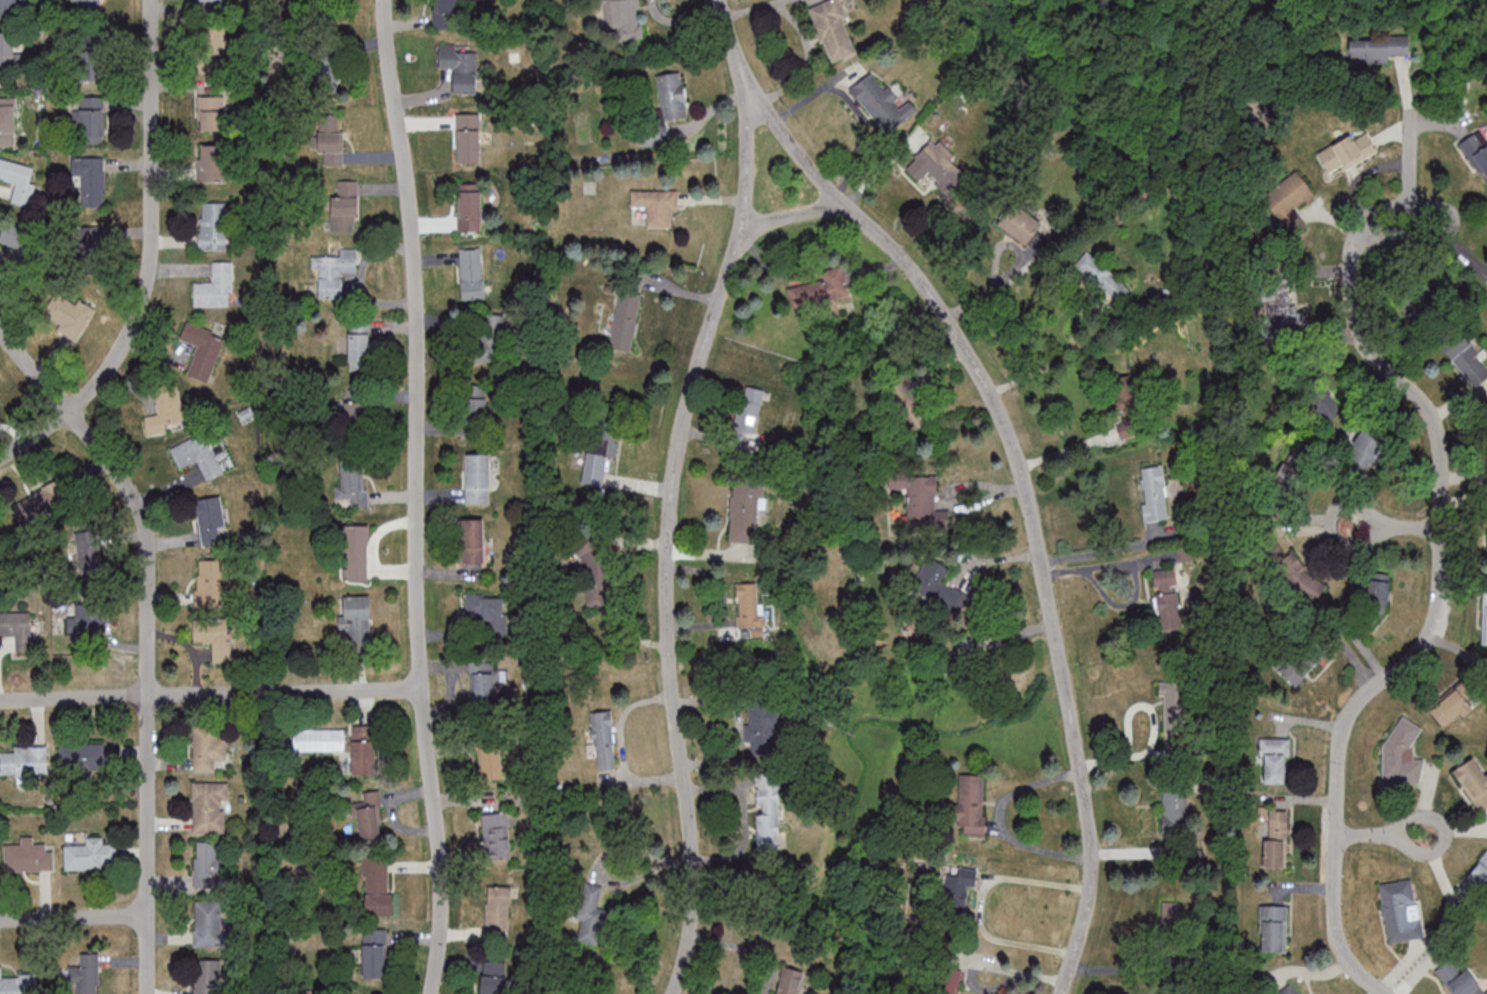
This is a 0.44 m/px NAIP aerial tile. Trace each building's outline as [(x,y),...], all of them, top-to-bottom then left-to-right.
[(16,16),(16,0),(0,0),(0,16),(16,16)] [(78,4),(78,15),(101,15),(101,0),(71,0),(71,4),(78,4)] [(450,18),(458,18),(458,0),(434,0),(434,28),(450,28),(450,18)] [(607,42),(644,38),(640,0),(602,0),(607,42)] [(828,64),(858,54),(840,0),(835,0),(810,9),(828,64)] [(201,66),(227,65),(226,21),(200,22),(201,66)] [(0,32),(0,71),(14,71),(14,32),(0,32)] [(1388,63),(1388,54),(1409,54),(1409,37),(1350,37),(1350,63),(1388,63)] [(476,52),(456,52),(456,44),(439,44),(439,68),(453,68),(453,94),(476,94),(476,52)] [(79,47),(79,80),(104,80),(104,47),(79,47)] [(315,86),(338,86),(338,55),(315,55),(315,86)] [(656,75),(661,113),(638,116),(642,146),(669,143),(667,119),(689,117),(683,71),(656,75)] [(918,111),(910,101),(901,108),(874,72),(851,89),(885,135),(918,111)] [(80,96),(80,143),(104,143),(104,96),(80,96)] [(226,131),(226,96),(198,96),(198,131),(226,131)] [(0,97),(0,145),(14,145),(14,97),(0,97)] [(480,163),(480,114),(458,114),(458,163),(480,163)] [(343,165),(343,117),(319,117),(319,165),(343,165)] [(1483,129),(1460,142),(1484,185),(1486,183),(1486,136),(1483,129)] [(1318,152),(1329,176),(1377,153),(1368,134),(1353,141),(1351,136),(1318,152)] [(905,168),(920,182),(928,174),(950,195),(968,176),(952,161),(957,157),(935,137),(905,168)] [(230,144),(198,144),(198,181),(230,181),(230,144)] [(104,157),(72,157),(72,176),(82,176),(82,206),(104,206),(104,157)] [(29,206),(39,168),(0,158),(0,179),(16,183),(11,202),(29,206)] [(1314,194),(1297,171),(1262,197),(1279,220),(1314,194)] [(357,232),(358,180),(338,180),(338,193),(332,193),(331,232),(357,232)] [(482,231),(482,184),(458,184),(458,231),(482,231)] [(678,190),(631,190),(631,208),(647,208),(647,227),(670,227),(670,212),(678,212),(678,190)] [(227,202),(200,202),(200,250),(227,250),(227,202)] [(1043,225),(1017,202),(997,223),(1024,247),(1043,225)] [(22,250),(28,234),(4,225),(0,237),(0,242),(22,250)] [(86,256),(104,255),(103,234),(85,234),(86,256)] [(462,299),(484,298),(483,248),(460,248),(462,299)] [(1128,284),(1087,250),(1074,266),(1116,299),(1128,284)] [(319,298),(343,298),(343,272),(357,272),(357,255),(319,255),(319,298)] [(232,306),(233,262),(213,261),(212,283),(194,283),(194,306),(232,306)] [(825,280),(788,287),(791,308),(851,297),(845,267),(823,271),(825,280)] [(1289,284),(1265,285),(1266,330),(1301,329),(1300,306),(1290,307),(1289,284)] [(610,348),(632,351),(642,291),(620,287),(610,348)] [(78,338),(90,314),(53,296),(42,319),(78,338)] [(503,315),(473,316),(474,362),(499,362),(499,335),(503,335),(503,315)] [(209,383),(226,336),(187,321),(180,339),(198,346),(188,374),(209,383)] [(370,322),(349,322),(349,370),(370,370),(370,322)] [(1441,340),(1467,386),(1486,374),(1486,370),(1463,327),(1441,340)] [(1123,438),(1144,434),(1134,375),(1112,378),(1123,438)] [(931,424),(913,378),(889,387),(906,434),(931,424)] [(1325,381),(1305,391),(1320,422),(1340,412),(1325,381)] [(145,416),(147,436),(167,433),(166,424),(184,422),(179,385),(155,388),(159,414),(145,416)] [(488,424),(488,385),(464,385),(464,424),(488,424)] [(765,390),(746,386),(733,442),(751,446),(765,390)] [(367,391),(346,391),(346,422),(367,422),(367,391)] [(584,484),(603,487),(607,457),(616,458),(620,431),(590,427),(584,484)] [(1346,457),(1369,470),(1384,442),(1362,430),(1346,457)] [(170,447),(179,469),(198,461),(206,480),(224,472),(206,432),(170,447)] [(467,503),(490,503),(490,454),(467,454),(467,503)] [(341,486),(336,486),(336,499),(351,498),(351,507),(367,507),(365,463),(341,464),(341,486)] [(1169,521),(1163,466),(1140,468),(1145,524),(1169,521)] [(938,475),(889,474),(889,490),(908,490),(907,527),(949,527),(949,509),(937,509),(938,475)] [(758,543),(759,480),(731,479),(730,542),(758,543)] [(22,524),(62,509),(54,488),(14,503),(22,524)] [(195,499),(202,545),(227,542),(220,496),(195,499)] [(485,562),(485,518),(464,518),(464,562),(485,562)] [(368,580),(368,525),(343,525),(343,580),(368,580)] [(76,532),(80,573),(102,571),(98,530),(76,532)] [(1306,606),(1326,588),(1293,551),(1286,557),(1274,543),(1261,555),(1306,606)] [(598,545),(582,545),(582,568),(598,568),(598,545)] [(957,610),(965,595),(943,583),(951,569),(928,557),(913,587),(957,610)] [(223,559),(196,559),(196,606),(223,606),(223,559)] [(1175,568),(1152,571),(1160,630),(1182,627),(1175,568)] [(1364,624),(1383,626),(1388,574),(1369,572),(1364,624)] [(737,584),(737,629),(759,629),(759,584),(737,584)] [(467,595),(467,616),(481,616),(481,633),(504,633),(505,595),(467,595)] [(371,596),(344,596),(344,616),(339,616),(339,630),(347,630),(347,640),(371,640),(371,596)] [(69,616),(69,628),(112,627),(112,604),(76,604),(76,616),(69,616)] [(16,636),(16,650),(31,650),(31,613),(0,613),(0,636),(16,636)] [(213,643),(213,662),(229,663),(229,619),(194,618),(194,643),(213,643)] [(1277,671),(1296,688),(1330,651),(1311,634),(1277,671)] [(471,661),(471,703),(493,702),(493,681),(503,681),(503,671),(494,671),(494,661),(471,661)] [(1186,682),(1163,681),(1163,732),(1186,732),(1186,682)] [(1445,730),(1479,703),(1463,684),(1430,711),(1445,730)] [(775,704),(747,705),(748,748),(776,747),(775,704)] [(611,710),(590,712),(596,771),(617,769),(611,710)] [(1387,782),(1422,783),(1423,759),(1415,759),(1416,722),(1388,721),(1387,782)] [(217,725),(194,725),(193,771),(215,772),(215,760),(226,760),(226,738),(216,738),(217,725)] [(375,775),(375,725),(352,725),(352,775),(375,775)] [(345,729),(294,729),(294,751),(345,751),(345,729)] [(1289,738),(1262,738),(1262,784),(1289,784),(1289,738)] [(61,743),(60,773),(104,774),(104,744),(61,743)] [(481,747),(481,779),(502,779),(502,747),(481,747)] [(1,775),(48,775),(48,748),(1,748),(1,775)] [(1453,772),(1481,815),(1486,810),(1486,772),(1476,756),(1453,772)] [(757,812),(758,851),(780,850),(779,774),(757,774),(758,812),(757,812)] [(985,775),(960,774),(959,804),(951,804),(951,824),(964,824),(964,835),(983,836),(985,775)] [(193,834),(227,834),(227,782),(193,782),(193,834)] [(1188,789),(1163,789),(1163,829),(1188,829),(1188,789)] [(359,814),(360,839),(382,838),(381,791),(362,791),(363,803),(350,803),(351,814),(359,814)] [(1287,810),(1265,810),(1265,867),(1287,867),(1287,810)] [(483,814),(485,859),(510,858),(508,812),(483,814)] [(65,846),(65,869),(117,868),(116,845),(104,845),(104,837),(86,837),(86,845),(65,846)] [(5,871),(54,871),(54,847),(32,847),(32,838),(22,838),(22,845),(5,845),(5,871)] [(195,887),(222,887),(222,841),(195,841),(195,887)] [(390,916),(390,858),(364,858),(364,916),(390,916)] [(975,887),(976,876),(947,872),(943,907),(964,910),(967,886),(975,887)] [(1378,884),(1388,943),(1424,937),(1413,878),(1378,884)] [(601,885),(582,885),(582,935),(601,935),(601,885)] [(510,886),(486,886),(486,935),(510,935),(510,886)] [(222,900),(195,900),(195,947),(222,947),(222,900)] [(1287,952),(1287,905),(1260,905),(1260,952),(1287,952)] [(363,978),(386,978),(386,928),(363,928),(363,978)] [(80,953),(80,966),(69,966),(69,985),(77,985),(77,993),(98,993),(98,953),(80,953)] [(1483,993),(1457,955),(1436,970),(1453,993),(1486,993),(1486,991),(1483,993)] [(194,993),(223,993),(223,960),(194,960),(194,993)] [(505,961),(482,961),(482,993),(505,993),(505,961)] [(38,975),(2,975),(2,966),(0,966),(0,993),(38,993),(38,975)] [(783,967),(777,993),(798,993),(803,971),(783,967)] [(942,968),(939,993),(958,993),(961,970),(942,968)] [(1296,980),(1275,993),(1305,993),(1296,980)]
